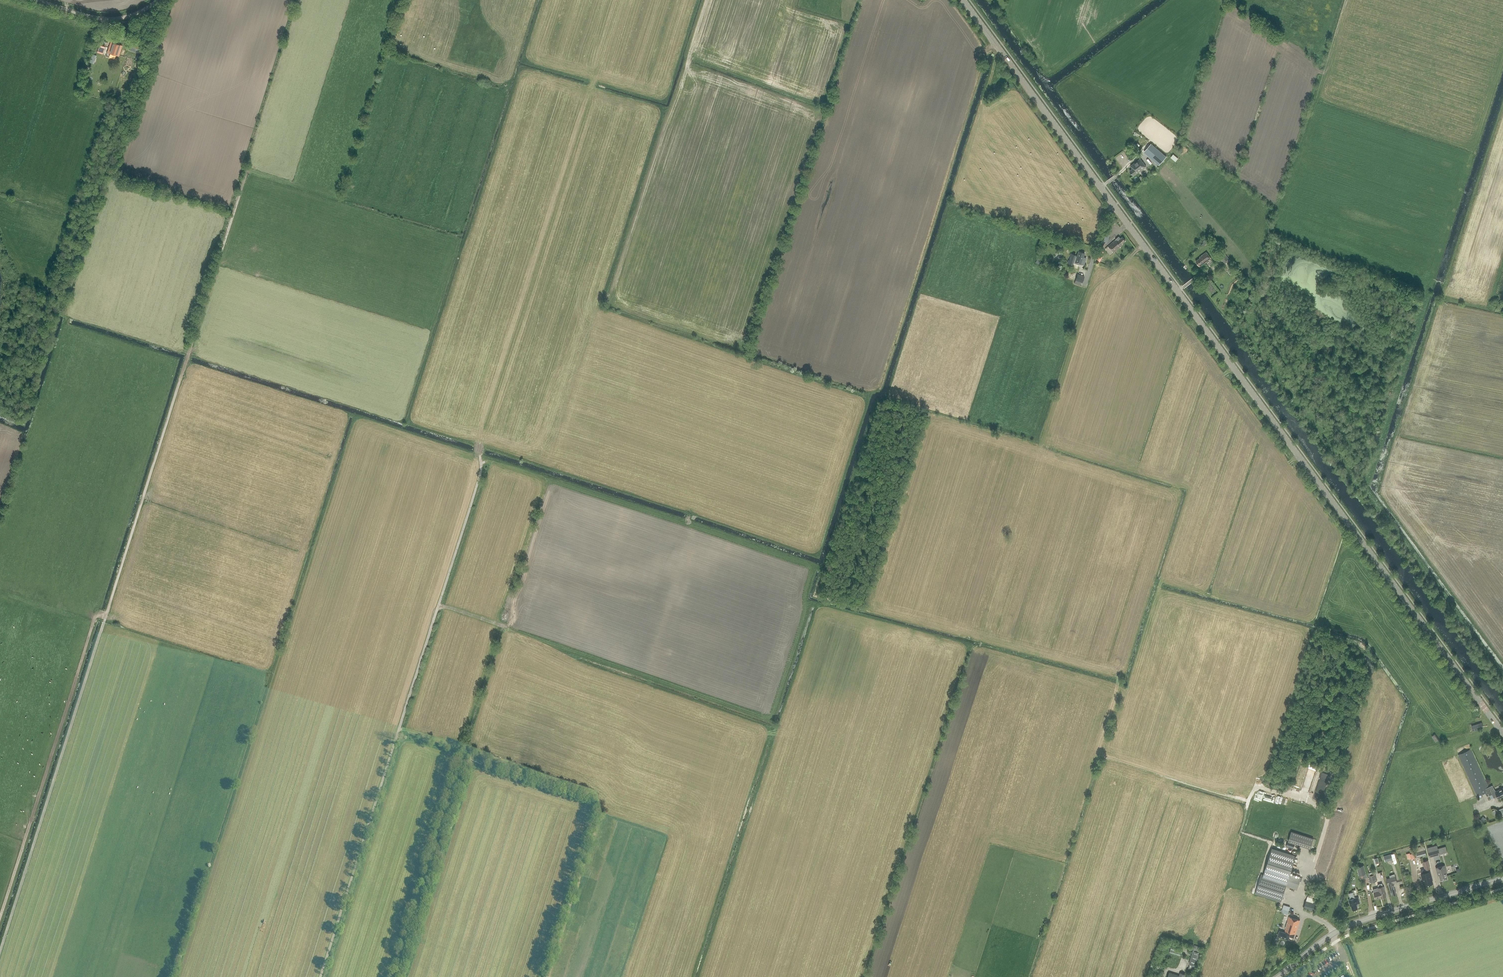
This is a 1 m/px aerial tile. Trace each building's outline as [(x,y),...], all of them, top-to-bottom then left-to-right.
[(122,45),(113,42),(112,47),(110,46),(108,52),(119,56),(122,45)] [(138,52),(140,46),(132,44),(131,50),(138,52)] [(96,77),(97,75),(95,75),(95,74),(89,73),(87,83),(92,84),(94,77),(96,77)] [(1143,136),(1136,143),(1141,148),(1148,140),(1143,136)] [(1151,143),(1145,151),(1160,164),(1166,156),(1151,143)] [(1140,158),(1130,166),(1132,168),(1129,171),(1133,176),(1137,173),(1138,173),(1146,167),(1140,158)] [(1121,238),(1119,237),(1109,246),(1114,252),(1122,245),(1121,244),(1126,241),(1122,237),(1121,238)] [(1083,257),(1084,253),(1079,251),(1077,256),(1076,256),(1074,262),(1075,262),(1075,264),(1075,265),(1078,266),(1079,265),(1080,263),(1085,265),(1087,258),(1083,257)] [(1200,266),(1211,258),(1207,252),(1200,257),(1201,257),(1196,261),(1200,266)] [(1225,264),(1230,260),(1224,252),(1219,256),(1225,264)] [(1082,283),(1085,276),(1078,274),(1075,281),(1082,283)] [(1458,754),(1467,774),(1477,796),(1485,793),(1486,795),(1488,793),(1489,796),(1490,796),(1493,794),(1494,797),(1497,795),(1498,798),(1502,796),(1502,788),(1496,791),(1494,789),(1492,785),(1488,787),(1483,774),(1471,749),(1458,754)] [(1293,831),(1290,841),(1313,847),(1316,837),(1293,831)] [(1439,854),(1437,845),(1427,848),(1430,857),(1439,854)] [(1418,858),(1427,855),(1424,846),(1416,849),(1418,858)] [(1261,874),(1255,894),(1281,902),(1284,892),(1286,886),(1297,890),(1298,886),(1301,877),(1290,874),(1296,855),(1272,848),(1263,875),(1261,874)] [(1425,868),(1420,869),(1424,885),(1433,883),(1429,868),(1430,868),(1428,860),(1423,861),(1425,868)] [(1359,875),(1366,873),(1364,865),(1357,866),(1359,875)] [(1440,881),(1448,878),(1446,873),(1447,873),(1445,865),(1436,868),(1438,875),(1439,876),(1440,881)] [(1396,893),(1393,883),(1397,882),(1395,876),(1394,874),(1390,875),(1390,878),(1386,879),(1388,885),(1389,884),(1392,895),(1396,893)] [(1381,898),(1386,896),(1384,890),(1385,889),(1384,887),(1383,886),(1382,883),(1378,885),(1379,888),(1373,889),(1376,898),(1381,897),(1381,898)] [(1355,898),(1353,892),(1349,894),(1350,899),(1349,900),(1350,906),(1351,906),(1352,910),(1358,908),(1357,904),(1360,903),(1358,897),(1355,898)] [(1313,911),(1316,903),(1306,900),(1304,908),(1313,911)] [(1295,934),(1300,920),(1290,917),(1285,932),(1279,930),(1278,936),(1288,939),(1289,936),(1293,937),(1295,933),(1295,934)] [(1181,956),(1183,950),(1172,946),(1170,952),(1181,956)] [(1196,966),(1200,952),(1193,950),(1189,963),(1196,966)]
